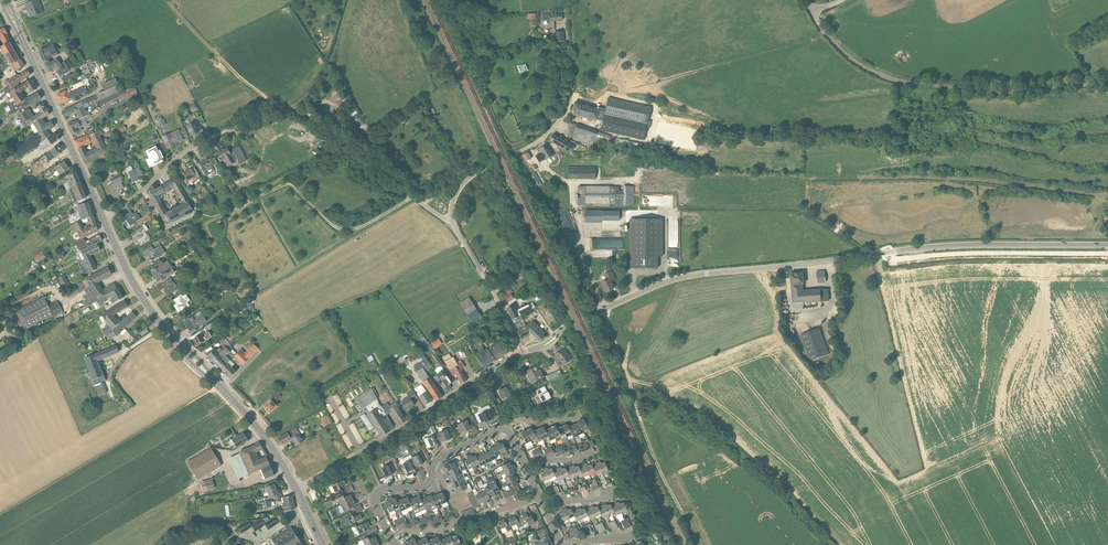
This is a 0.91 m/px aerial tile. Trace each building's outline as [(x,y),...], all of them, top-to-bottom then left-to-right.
[(35,16),(44,12),(39,0),(36,0),(25,4),(30,18),(35,16)] [(542,13),(538,13),(538,21),(542,21),(554,20),(554,21),(562,20),(562,15),(557,15),(557,11),(553,12),(542,13)] [(9,43),(11,42),(7,35),(8,34),(5,28),(0,31),(0,38),(1,38),(5,45),(9,43)] [(563,32),(555,33),(556,42),(564,41),(563,32)] [(5,55),(14,51),(9,43),(5,45),(0,48),(0,53),(3,51),(5,55)] [(58,55),(57,52),(58,52),(59,49),(58,47),(56,46),(54,47),(53,45),(39,51),(46,67),(50,64),(48,59),(58,55)] [(1,56),(0,57),(0,60),(1,60),(4,63),(2,64),(5,69),(11,65),(12,65),(19,60),(14,51),(5,55),(1,56)] [(70,70),(75,66),(70,58),(61,64),(60,64),(64,69),(67,67),(69,71),(70,70)] [(12,65),(15,72),(24,66),(20,60),(19,60),(12,65)] [(60,64),(61,64),(58,60),(50,64),(46,67),(48,73),(56,70),(58,74),(60,73),(62,76),(70,70),(69,71),(67,67),(64,69),(60,64)] [(98,60),(92,62),(89,64),(87,61),(85,61),(86,65),(90,75),(101,71),(98,60)] [(83,80),(91,76),(90,75),(86,65),(82,66),(85,74),(81,76),(83,80)] [(7,86),(10,91),(10,92),(20,86),(18,83),(30,75),(27,70),(18,77),(17,75),(7,81),(7,82),(6,83),(6,84),(6,85),(7,86)] [(65,83),(73,78),(70,73),(61,78),(65,83)] [(118,92),(121,91),(116,78),(101,85),(104,91),(82,102),(62,112),(65,118),(76,112),(77,112),(76,111),(84,107),(84,109),(85,108),(101,100),(118,92)] [(12,95),(15,101),(23,96),(20,91),(28,86),(31,92),(36,90),(31,80),(20,86),(10,92),(10,91),(5,94),(7,98),(12,95)] [(124,89),(129,86),(126,80),(120,83),(124,89)] [(80,89),(71,94),(69,89),(57,95),(58,99),(61,105),(70,100),(77,96),(80,95),(87,92),(84,86),(80,88),(80,89)] [(134,88),(127,92),(122,95),(124,100),(125,99),(137,92),(134,88)] [(137,92),(125,99),(126,102),(131,99),(139,95),(138,93),(137,92)] [(27,99),(30,104),(30,105),(41,99),(38,93),(27,99)] [(25,100),(23,96),(15,101),(8,105),(11,110),(8,112),(10,116),(13,114),(25,107),(30,104),(27,99),(25,100)] [(605,112),(605,114),(647,124),(651,108),(608,98),(605,112)] [(40,120),(42,119),(49,115),(43,103),(35,108),(37,112),(38,115),(40,120)] [(588,119),(603,120),(605,114),(605,112),(603,111),(574,103),(571,115),(588,119)] [(352,116),(358,113),(355,106),(348,109),(352,116)] [(86,111),(85,109),(85,108),(84,109),(84,107),(76,111),(77,112),(76,112),(80,120),(87,115),(89,114),(88,110),(86,111)] [(40,120),(38,115),(34,117),(29,109),(22,113),(30,126),(40,120)] [(78,121),(81,127),(87,124),(86,122),(92,119),(89,114),(87,115),(80,120),(78,121)] [(605,114),(603,120),(600,131),(643,140),(647,124),(605,114)] [(15,117),(10,121),(13,126),(18,122),(15,117)] [(40,120),(30,126),(36,135),(40,132),(41,134),(46,130),(48,129),(49,130),(54,126),(51,121),(46,125),(42,119),(40,120)] [(76,129),(81,127),(78,121),(68,125),(72,135),(78,132),(76,129)] [(198,133),(197,132),(201,130),(197,121),(186,127),(191,137),(198,133)] [(572,138),(590,145),(592,145),(595,137),(574,131),(574,130),(576,125),(569,123),(567,130),(569,131),(568,135),(573,136),(572,138)] [(115,131),(117,135),(127,129),(124,125),(115,131)] [(592,145),(590,145),(589,148),(590,148),(594,149),(599,150),(601,143),(607,145),(609,141),(610,139),(611,136),(576,125),(574,130),(574,131),(595,137),(592,145)] [(95,134),(93,130),(91,126),(89,127),(85,130),(86,133),(88,136),(75,142),(78,149),(84,146),(91,143),(88,137),(95,134)] [(183,140),(182,138),(187,136),(184,129),(179,131),(172,135),(171,133),(162,138),(167,150),(174,147),(173,145),(183,140)] [(56,133),(50,137),(46,130),(41,134),(40,132),(36,135),(19,147),(12,153),(17,160),(33,148),(34,150),(40,146),(43,150),(51,144),(51,145),(60,139),(56,133)] [(100,136),(104,134),(101,130),(97,132),(98,132),(95,134),(88,137),(91,143),(93,142),(96,148),(87,153),(84,146),(78,149),(84,163),(101,155),(108,152),(100,136)] [(571,153),(572,151),(574,147),(553,135),(549,141),(571,153)] [(55,157),(63,151),(58,145),(45,155),(47,158),(53,154),(55,157)] [(540,154),(535,157),(539,163),(545,159),(546,160),(549,165),(555,160),(553,156),(546,145),(539,149),(541,153),(542,153),(540,154)] [(240,165),(247,161),(239,146),(232,150),(234,153),(230,154),(227,149),(223,151),(222,149),(216,153),(221,162),(224,160),(228,167),(235,163),(233,160),(237,158),(240,165)] [(160,150),(158,151),(156,147),(146,152),(149,158),(146,160),(150,168),(159,163),(158,160),(163,157),(160,150)] [(527,152),(522,156),(526,162),(531,159),(527,152)] [(5,158),(9,164),(15,160),(11,153),(5,158)] [(211,166),(215,164),(211,158),(206,161),(205,160),(199,163),(203,171),(206,176),(215,172),(212,167),(212,168),(211,166)] [(57,170),(60,174),(69,168),(64,162),(57,167),(55,164),(48,169),(51,174),(57,170)] [(139,167),(128,173),(133,183),(139,180),(138,177),(143,175),(139,167)] [(568,167),(568,179),(577,179),(577,167),(568,167)] [(596,167),(577,167),(577,179),(595,179),(596,167)] [(194,182),(201,178),(195,168),(190,171),(189,170),(183,173),(188,182),(193,179),(194,182)] [(72,189),(80,184),(76,172),(66,178),(67,181),(63,182),(65,189),(60,191),(63,195),(70,190),(70,191),(72,190),(72,189)] [(111,181),(113,185),(108,188),(111,194),(111,195),(113,198),(121,194),(121,193),(123,192),(121,187),(122,187),(121,183),(123,182),(120,177),(111,181)] [(194,210),(188,200),(176,178),(167,183),(170,189),(174,187),(184,204),(188,202),(193,211),(194,210)] [(232,181),(227,184),(231,191),(236,188),(232,181)] [(170,189),(167,183),(161,187),(149,193),(166,225),(193,211),(188,202),(184,204),(167,213),(157,196),(164,192),(165,193),(171,190),(170,189)] [(75,202),(81,200),(86,198),(80,184),(72,189),(72,190),(70,191),(75,202)] [(634,206),(634,186),(622,186),(622,192),(619,192),(619,187),(615,187),(578,186),(578,205),(585,205),(585,204),(614,204),(614,206),(634,206)] [(448,207),(438,200),(433,208),(443,215),(448,207)] [(88,218),(93,217),(87,203),(79,206),(78,208),(77,209),(81,220),(83,219),(88,218)] [(141,207),(144,213),(151,210),(148,204),(141,207)] [(68,217),(73,214),(71,210),(67,213),(66,212),(61,216),(62,218),(67,215),(68,217)] [(619,219),(619,211),(589,212),(590,222),(602,222),(602,220),(619,219)] [(130,226),(140,219),(136,212),(131,215),(129,213),(124,217),(130,226)] [(93,217),(88,218),(91,226),(84,230),(80,221),(71,226),(74,233),(77,232),(81,239),(83,238),(98,231),(93,217)] [(662,257),(661,219),(630,219),(630,269),(657,269),(657,257),(662,257)] [(137,241),(140,247),(147,243),(146,242),(150,239),(145,232),(146,231),(143,227),(136,231),(137,233),(132,236),(135,242),(137,241)] [(669,239),(668,257),(679,257),(679,231),(676,231),(676,240),(669,239)] [(80,251),(97,243),(102,241),(100,235),(86,242),(83,238),(81,239),(76,242),(77,244),(73,246),(76,253),(80,251)] [(84,260),(90,257),(90,256),(100,251),(97,243),(80,251),(84,260)] [(155,259),(162,255),(157,247),(154,250),(151,246),(142,252),(146,258),(147,257),(148,259),(153,255),(155,259)] [(38,262),(46,257),(43,251),(35,256),(38,262)] [(90,257),(84,260),(80,262),(82,267),(80,268),(83,276),(96,270),(90,257)] [(52,259),(43,265),(45,268),(51,265),(50,264),(53,261),(52,259)] [(159,281),(166,277),(166,278),(175,273),(167,261),(159,267),(160,268),(152,273),(153,273),(159,281)] [(33,264),(25,266),(27,274),(35,272),(33,264)] [(97,283),(112,274),(108,268),(74,286),(78,293),(84,290),(87,294),(83,296),(86,301),(84,302),(85,305),(117,289),(114,284),(102,290),(97,283)] [(605,292),(613,289),(610,282),(615,280),(611,271),(604,275),(606,280),(601,283),(605,292)] [(804,303),(821,301),(821,290),(803,291),(802,284),(803,284),(803,273),(791,274),(793,302),(804,301),(804,303)] [(64,289),(70,286),(64,275),(58,278),(64,289)] [(167,296),(178,290),(170,278),(163,284),(166,289),(164,290),(167,296)] [(500,300),(503,305),(504,305),(505,304),(513,299),(514,298),(510,294),(513,292),(510,288),(511,287),(510,285),(507,287),(508,289),(507,290),(505,291),(508,295),(500,300)] [(122,298),(117,289),(99,300),(101,304),(110,299),(113,304),(117,302),(122,298)] [(178,313),(189,306),(181,295),(174,300),(177,305),(176,307),(179,312),(178,313)] [(23,316),(47,303),(44,297),(19,309),(23,316)] [(477,309),(477,310),(469,298),(460,303),(467,316),(472,324),(482,317),(477,309)] [(252,306),(252,307),(253,306),(249,300),(247,301),(245,303),(243,304),(247,310),(251,308),(251,307),(252,306)] [(23,316),(29,328),(53,316),(53,317),(63,313),(57,301),(48,305),(47,303),(23,316)] [(112,316),(128,306),(125,301),(102,315),(105,321),(108,325),(102,330),(107,335),(114,329),(113,329),(119,324),(112,316)] [(518,311),(516,312),(513,306),(507,309),(512,320),(513,319),(516,318),(520,316),(521,316),(521,315),(532,310),(529,305),(518,310),(518,311)] [(121,324),(124,327),(136,316),(132,312),(121,324)] [(190,332),(206,321),(202,315),(195,319),(193,316),(184,322),(190,332)] [(262,321),(258,315),(253,318),(257,324),(262,321)] [(542,335),(544,334),(533,322),(526,326),(529,330),(527,331),(529,334),(530,333),(540,343),(545,338),(542,335)] [(206,331),(213,327),(211,323),(204,328),(206,331)] [(116,336),(124,327),(121,324),(112,332),(111,331),(107,336),(108,337),(105,338),(105,340),(109,338),(111,340),(116,336)] [(520,339),(529,334),(527,331),(529,330),(526,326),(517,331),(520,339)] [(810,361),(829,354),(819,328),(800,335),(810,361)] [(197,346),(215,334),(212,330),(202,336),(201,334),(193,340),(197,346)] [(212,361),(231,345),(225,337),(219,341),(223,345),(216,351),(214,349),(207,356),(208,357),(209,358),(210,359),(212,361)] [(435,350),(442,344),(437,338),(430,344),(435,350)] [(483,340),(479,342),(484,349),(484,350),(487,349),(490,353),(495,360),(496,359),(507,352),(501,344),(492,351),(489,348),(489,347),(486,343),(484,339),(483,340)] [(479,342),(474,346),(479,353),(475,356),(483,368),(488,365),(495,360),(490,353),(487,349),(484,350),(484,349),(479,342)] [(116,345),(94,354),(97,361),(119,352),(116,345)] [(234,356),(231,352),(232,350),(232,349),(232,348),(232,347),(231,345),(212,361),(221,370),(234,357),(234,356)] [(558,353),(554,355),(559,362),(562,366),(566,364),(565,363),(567,362),(568,363),(571,361),(568,356),(569,356),(564,349),(560,351),(561,353),(560,354),(558,352),(558,353)] [(234,357),(238,361),(243,365),(248,360),(239,351),(234,356),(234,357)] [(103,382),(105,381),(97,361),(94,354),(84,358),(87,365),(99,396),(107,393),(103,382)] [(372,355),(367,358),(375,371),(379,368),(372,355)] [(443,368),(446,366),(438,356),(435,358),(443,368)] [(232,367),(238,361),(234,357),(221,370),(230,378),(236,372),(232,367)] [(452,358),(445,362),(445,363),(449,370),(453,376),(456,374),(461,384),(466,381),(460,371),(460,370),(465,367),(462,362),(457,365),(453,358),(453,357),(452,358)] [(425,372),(432,367),(431,365),(426,359),(414,366),(417,372),(416,372),(419,376),(425,372)] [(526,372),(532,384),(543,378),(541,374),(540,375),(536,367),(526,372)] [(446,387),(452,383),(444,370),(437,374),(446,387)] [(442,398),(439,393),(425,372),(419,376),(423,383),(424,383),(436,401),(442,398)] [(553,402),(551,398),(548,392),(547,393),(544,387),(536,391),(539,397),(542,402),(543,401),(545,405),(553,402)] [(424,388),(416,393),(424,406),(432,401),(424,388)] [(506,388),(498,391),(502,399),(510,396),(506,388)] [(377,399),(376,398),(372,389),(371,389),(356,399),(362,409),(377,399)] [(409,397),(401,402),(405,410),(414,405),(412,401),(418,398),(413,390),(407,394),(409,397)] [(267,410),(270,413),(276,406),(274,404),(282,397),(275,391),(270,396),(273,398),(264,408),(265,408),(265,410),(266,411),(267,410)] [(400,425),(406,421),(395,403),(389,407),(387,404),(382,407),(386,415),(392,411),(400,425)] [(387,417),(383,419),(377,409),(367,415),(381,437),(390,431),(390,430),(394,428),(387,417)] [(480,424),(482,423),(484,422),(485,423),(492,420),(487,410),(478,415),(480,419),(478,420),(480,424)] [(331,423),(327,416),(323,418),(327,425),(331,423)] [(583,432),(588,429),(583,419),(578,421),(578,422),(583,433),(584,433),(583,432)] [(459,434),(461,433),(466,430),(466,432),(471,430),(467,420),(457,425),(459,430),(458,431),(459,434)] [(578,435),(583,433),(578,422),(573,425),(578,435)] [(572,435),(568,427),(567,424),(562,427),(567,437),(572,435)] [(562,440),(557,429),(555,425),(550,428),(555,439),(557,442),(556,442),(562,440)] [(573,438),(578,435),(573,425),(568,427),(572,435),(573,438)] [(548,437),(545,430),(543,427),(538,429),(543,440),(548,437)] [(562,440),(567,437),(562,427),(557,429),(562,440)] [(536,439),(533,432),(531,428),(526,431),(531,441),(536,439)] [(555,439),(550,428),(545,430),(548,437),(550,441),(555,439)] [(297,446),(303,441),(295,429),(287,434),(278,439),(281,445),(292,439),(297,446)] [(544,442),(543,440),(538,429),(533,432),(536,439),(539,445),(544,442)] [(437,434),(441,442),(445,440),(446,441),(451,439),(446,430),(437,434)] [(531,441),(526,431),(521,433),(527,447),(532,444),(531,441)] [(244,444),(248,441),(244,433),(237,437),(235,434),(230,437),(230,439),(229,439),(232,440),(237,448),(241,445),(242,446),(244,444)] [(436,444),(441,442),(437,434),(427,439),(432,448),(437,446),(436,444)] [(507,444),(504,445),(503,443),(500,445),(499,442),(496,443),(503,457),(505,456),(503,453),(510,450),(507,444)] [(261,469),(270,466),(267,459),(268,458),(259,443),(257,444),(257,446),(239,453),(240,455),(229,460),(237,479),(248,474),(249,474),(261,469)] [(501,458),(503,457),(496,443),(494,444),(495,447),(492,448),(496,456),(499,455),(501,458)] [(398,458),(410,453),(407,447),(395,452),(398,458)] [(198,480),(222,466),(211,448),(187,462),(198,480)] [(492,448),(490,449),(491,451),(488,453),(491,461),(495,459),(498,466),(500,465),(497,458),(496,456),(492,448)] [(491,461),(488,453),(484,454),(483,452),(481,453),(487,467),(490,466),(488,462),(491,461)] [(412,458),(416,467),(421,465),(420,463),(425,461),(421,453),(412,458)] [(485,468),(487,467),(481,453),(479,454),(480,456),(477,458),(480,464),(479,464),(480,466),(484,464),(485,468)] [(416,467),(412,458),(411,455),(401,459),(403,464),(408,473),(412,471),(412,469),(416,467)] [(477,458),(476,456),(473,457),(472,455),(469,456),(476,470),(478,469),(476,466),(479,464),(480,464),(477,458)] [(474,471),(476,470),(469,456),(467,457),(468,460),(465,461),(469,469),(472,468),(474,471)] [(455,464),(458,463),(457,460),(443,467),(444,469),(447,468),(448,471),(456,467),(455,464)] [(602,473),(608,470),(605,462),(601,464),(600,461),(598,463),(602,473)] [(501,473),(514,467),(513,465),(511,466),(509,463),(501,466),(503,470),(500,471),(501,473)] [(595,472),(593,467),(591,464),(588,466),(587,463),(585,464),(589,475),(595,472)] [(597,476),(602,473),(598,463),(595,464),(596,466),(593,467),(595,472),(597,476)] [(395,472),(391,464),(382,468),(386,478),(391,475),(390,474),(395,472)] [(584,478),(589,475),(585,464),(582,466),(583,468),(580,469),(584,478)] [(584,478),(580,469),(578,466),(575,467),(574,465),(572,466),(576,477),(582,474),(584,478)] [(261,469),(265,479),(274,476),(274,475),(274,474),(273,473),(273,472),(271,469),(271,468),(271,467),(270,466),(261,469)] [(571,479),(576,477),(572,466),(569,468),(570,470),(567,471),(569,476),(571,479)] [(448,478),(462,471),(461,469),(458,471),(456,467),(448,471),(450,474),(447,476),(448,478)] [(512,474),(513,475),(514,474),(513,470),(515,469),(514,467),(501,473),(502,476),(505,474),(506,477),(512,474)] [(555,476),(554,473),(552,468),(548,470),(547,467),(545,469),(550,479),(555,476)] [(569,476),(567,471),(565,468),(562,469),(561,467),(559,468),(563,478),(569,476)] [(558,481),(563,478),(559,468),(556,469),(557,472),(554,473),(555,476),(558,481)] [(544,482),(550,479),(545,469),(542,470),(543,472),(540,474),(544,482)] [(453,482),(461,478),(460,475),(463,474),(462,471),(448,478),(449,480),(452,479),(453,482)] [(514,478),(513,475),(512,474),(506,477),(504,478),(506,482),(503,483),(504,485),(517,479),(516,476),(514,478)] [(453,489),(467,482),(466,480),(463,481),(461,478),(453,482),(455,485),(452,486),(453,489)] [(209,491),(208,489),(215,488),(214,479),(202,480),(203,492),(209,491)] [(514,487),(518,485),(516,482),(518,481),(517,479),(504,485),(505,487),(508,486),(509,489),(511,488),(514,487)] [(332,486),(335,493),(341,490),(340,488),(346,485),(343,480),(332,486)] [(499,491),(495,483),(492,484),(491,481),(489,482),(495,496),(497,495),(496,492),(499,491)] [(608,485),(607,485),(606,481),(601,484),(604,491),(609,488),(608,485)] [(468,484),(467,482),(453,489),(454,491),(457,490),(458,493),(467,489),(465,486),(468,484)] [(493,497),(495,496),(489,482),(486,483),(488,486),(484,488),(486,491),(488,496),(489,496),(492,495),(493,497)] [(275,500),(282,498),(279,492),(278,492),(274,484),(265,488),(271,498),(274,497),(275,500)] [(486,491),(483,492),(481,489),(479,490),(485,504),(488,503),(487,500),(490,499),(489,496),(488,496),(486,491)] [(483,505),(485,504),(479,490),(477,491),(478,494),(475,496),(477,499),(478,502),(472,505),(473,507),(474,509),(478,507),(479,504),(482,502),(483,505)] [(437,495),(442,505),(447,502),(442,492),(437,495)] [(341,505),(353,500),(350,495),(344,498),(343,495),(338,498),(341,505)] [(438,510),(432,497),(431,495),(426,498),(432,510),(437,508),(438,510)] [(439,506),(442,505),(437,495),(432,497),(438,510),(440,509),(439,506)] [(284,503),(282,503),(284,512),(294,510),(291,496),(283,498),(284,503)] [(428,514),(421,500),(419,496),(414,498),(420,512),(425,509),(428,515),(428,514)] [(400,507),(397,502),(395,498),(392,499),(391,497),(389,498),(394,510),(400,507)] [(415,514),(409,501),(407,497),(402,499),(407,509),(411,507),(415,514)] [(396,513),(394,510),(389,498),(387,499),(388,501),(385,503),(391,515),(396,513)] [(415,514),(420,512),(414,498),(409,501),(415,514)] [(432,511),(432,510),(426,498),(421,500),(428,514),(430,514),(429,512),(432,511)] [(401,511),(407,509),(402,499),(397,502),(400,507),(401,511)] [(341,505),(344,512),(350,509),(349,507),(355,504),(353,500),(341,505)] [(622,513),(627,511),(623,503),(620,504),(619,502),(617,503),(622,513)] [(616,516),(622,513),(617,503),(614,504),(615,507),(612,508),(616,516)] [(616,516),(612,508),(610,505),(607,506),(606,504),(604,505),(609,515),(614,513),(616,516)] [(603,518),(599,510),(597,506),(595,508),(594,505),(591,507),(596,517),(601,515),(603,518)] [(603,518),(609,515),(604,505),(601,506),(602,508),(599,510),(603,518)] [(590,520),(596,517),(591,507),(588,508),(589,510),(586,512),(590,520)] [(577,522),(573,514),(571,509),(567,510),(566,508),(564,509),(569,519),(574,517),(577,522)] [(590,520),(586,512),(584,508),(581,510),(580,508),(578,509),(583,519),(588,516),(590,520)] [(563,522),(569,519),(564,509),(561,510),(562,513),(559,514),(563,522)] [(577,522),(583,519),(578,509),(575,510),(576,512),(573,514),(577,522)] [(527,522),(529,526),(534,523),(531,516),(528,517),(526,513),(519,517),(520,518),(522,524),(523,524),(527,522)] [(347,517),(350,525),(362,519),(359,514),(353,517),(352,515),(347,517)] [(522,524),(520,518),(517,520),(515,516),(508,520),(509,521),(513,529),(513,530),(524,526),(523,524),(522,524)] [(269,520),(274,527),(279,524),(274,517),(269,520)] [(256,522),(260,529),(265,526),(264,523),(261,519),(261,518),(256,522)] [(513,529),(509,521),(506,523),(504,519),(497,522),(501,529),(505,527),(507,531),(513,529)] [(264,523),(268,530),(274,527),(269,520),(264,523)] [(397,529),(402,526),(399,520),(394,523),(397,529)] [(252,528),(255,532),(260,529),(256,522),(251,525),(252,528)] [(356,527),(360,535),(365,532),(364,530),(370,527),(368,522),(356,527)] [(300,542),(294,532),(293,532),(291,528),(291,527),(281,533),(287,543),(286,544),(296,544),(300,542)] [(275,544),(286,544),(287,543),(281,533),(271,540),(275,544)] [(456,535),(451,538),(455,544),(461,544),(456,535)] [(451,538),(450,536),(445,538),(448,544),(455,544),(451,538)] [(552,543),(548,536),(543,538),(543,539),(539,541),(539,542),(540,544),(549,544),(552,543)] [(377,542),(375,537),(369,540),(368,537),(362,540),(365,544),(370,544),(377,542)] [(440,540),(438,537),(433,539),(436,544),(442,544),(440,540)]
